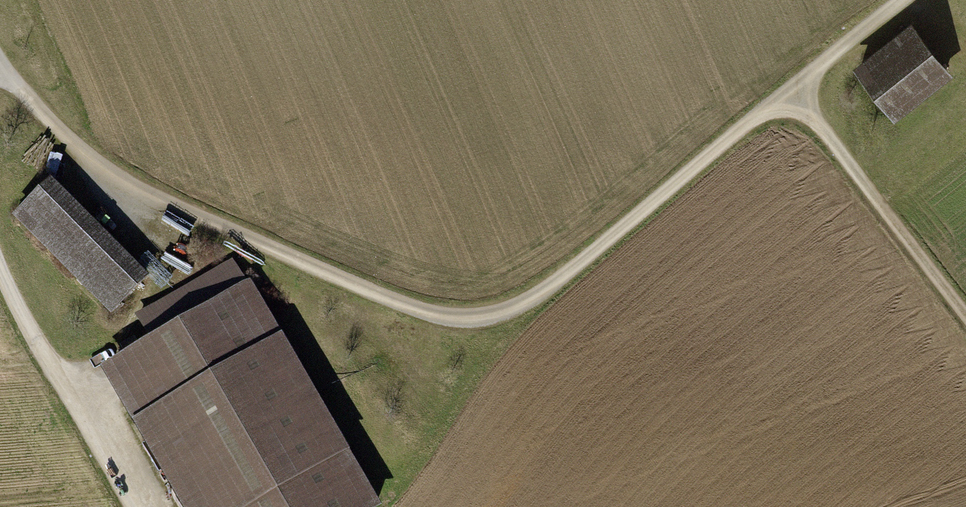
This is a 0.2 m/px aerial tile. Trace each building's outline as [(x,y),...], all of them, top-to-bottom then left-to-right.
[(869,67),(902,115),(963,73),(930,25),(869,67)] [(51,184),(19,216),(111,310),(144,278),(51,184)] [(251,288),(106,370),(184,506),(376,506),(251,288)]
